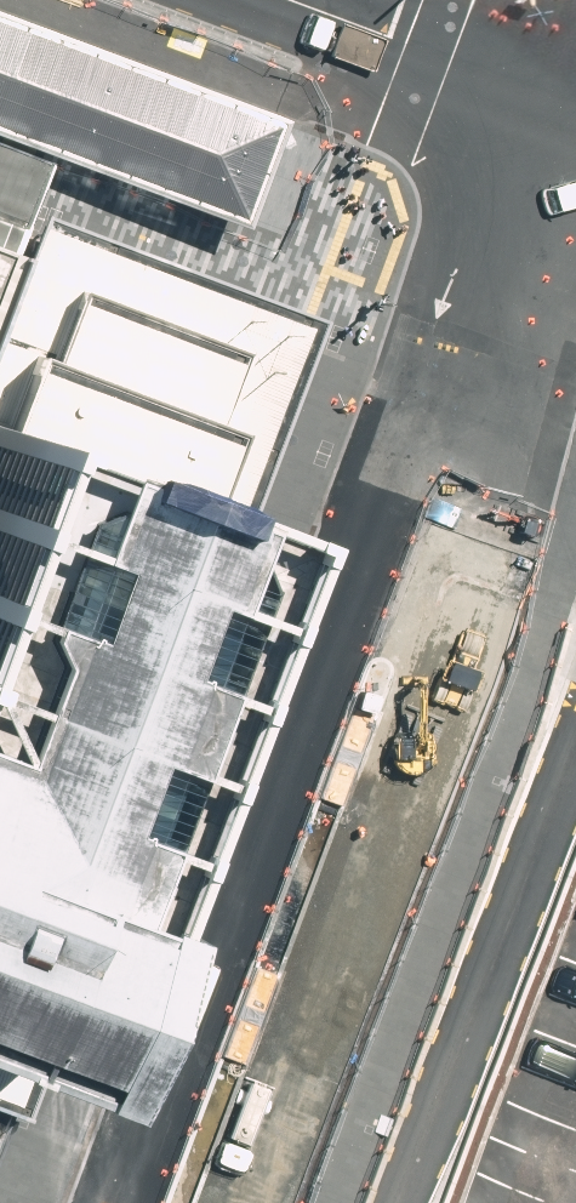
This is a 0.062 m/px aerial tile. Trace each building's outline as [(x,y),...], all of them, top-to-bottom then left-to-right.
[(276,127),(0,23),(0,129),(241,220),(251,194),(267,151),(276,127)] [(43,219),(0,203),(0,333),(43,219)] [(317,321),(43,219),(0,333),(0,1098),(13,1103),(170,704),(242,521),(317,321)] [(13,1103),(0,1098),(0,1137),(13,1103)]
